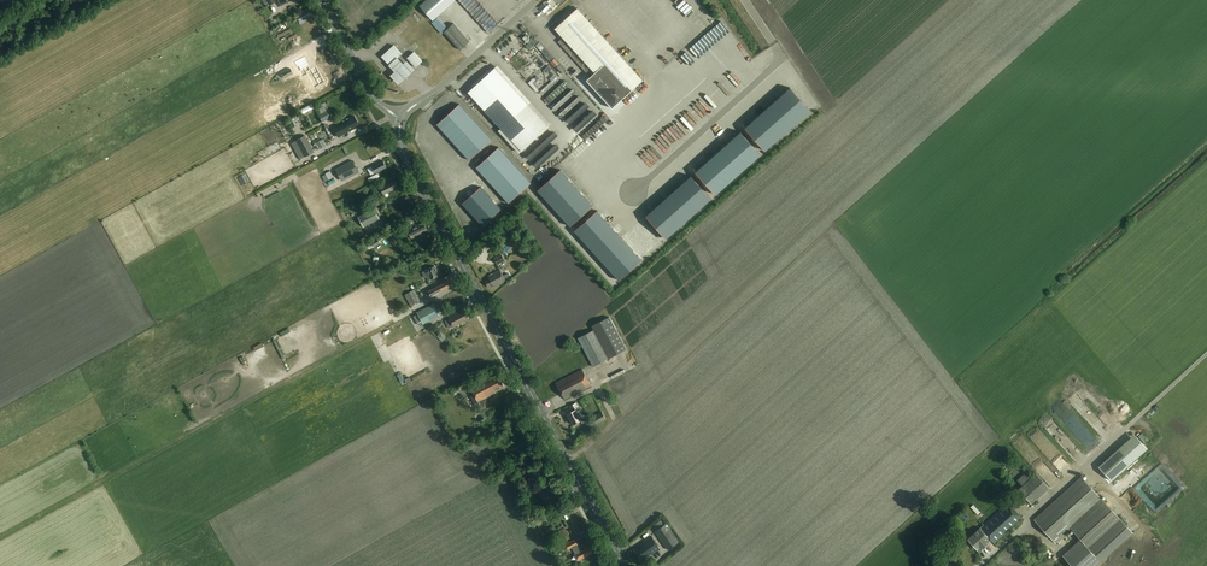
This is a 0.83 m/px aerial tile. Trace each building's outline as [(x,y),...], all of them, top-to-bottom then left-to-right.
[(416,4),(429,19),(435,13),(450,0),(420,0),(416,4)] [(475,19),(484,10),(474,0),(458,0),(457,1),(475,19)] [(538,9),(545,16),(557,5),(552,0),(548,0),(538,9)] [(643,80),(578,8),(555,28),(563,37),(559,41),(596,82),(600,78),(620,100),(643,80)] [(449,28),(435,13),(429,19),(442,34),(445,32),(461,50),(464,47),(467,47),(467,44),(470,41),(454,23),(449,28)] [(633,23),(636,25),(643,18),(640,15),(633,23)] [(707,33),(715,26),(709,20),(702,27),(707,33)] [(645,34),(653,27),(651,24),(642,31),(645,34)] [(687,35),(695,41),(697,38),(689,32),(687,35)] [(664,55),(672,63),(684,52),(676,44),(664,55)] [(402,54),(394,45),(382,56),(390,65),(398,58),(402,54)] [(423,61),(414,52),(408,58),(416,67),(423,61)] [(305,56),(294,62),(299,71),(300,71),(303,77),(307,74),(314,88),(325,82),(316,66),(310,69),(309,66),(310,65),(305,56)] [(403,64),(397,57),(388,64),(395,71),(390,75),(398,84),(414,69),(406,60),(403,64)] [(658,61),(652,66),(659,74),(665,68),(658,61)] [(548,125),(495,67),(469,92),(521,150),(548,125)] [(293,73),(290,68),(282,73),(285,78),(293,73)] [(569,83),(572,81),(567,71),(563,74),(569,83)] [(790,87),(745,128),(765,150),(811,110),(790,87)] [(491,139),(459,104),(436,124),(469,159),(491,139)] [(331,117),(327,111),(319,115),(322,122),(331,117)] [(570,127),(580,119),(577,115),(566,123),(570,127)] [(359,125),(354,116),(334,126),(339,135),(359,125)] [(741,131),(695,172),(716,194),(761,154),(741,131)] [(305,135),(296,140),(302,151),(301,152),(304,157),(314,152),(305,135)] [(531,183),(498,147),(476,167),(508,203),(531,183)] [(373,169),(376,173),(387,167),(383,160),(372,166),(373,169)] [(359,172),(353,161),(337,169),(343,181),(359,172)] [(556,173),(533,194),(566,230),(589,209),(556,173)] [(331,174),(322,178),(325,185),(334,180),(331,174)] [(691,177),(646,217),(666,239),(711,199),(691,177)] [(384,195),(389,192),(399,186),(396,179),(380,188),(384,195)] [(481,186),(463,203),(483,225),(501,209),(481,186)] [(380,219),(375,208),(359,216),(364,227),(380,219)] [(598,219),(575,239),(616,284),(638,264),(598,219)] [(428,229),(424,222),(417,225),(417,224),(407,229),(412,238),(417,236),(416,235),(428,229)] [(508,246),(503,250),(507,254),(512,250),(508,246)] [(505,260),(501,254),(494,258),(498,264),(505,260)] [(440,274),(435,265),(423,272),(425,277),(427,276),(429,280),(440,274)] [(486,279),(486,280),(486,281),(488,286),(489,286),(490,287),(493,285),(494,287),(506,280),(500,269),(488,275),(489,277),(486,279)] [(452,285),(448,280),(425,292),(428,298),(452,285)] [(420,300),(414,289),(405,294),(411,306),(420,300)] [(433,303),(417,312),(424,324),(439,315),(433,303)] [(469,318),(463,308),(457,311),(458,312),(455,314),(454,313),(449,316),(454,326),(469,318)] [(626,348),(610,316),(592,326),(594,329),(578,337),(593,366),(626,348)] [(591,385),(583,368),(556,382),(565,399),(591,385)] [(611,378),(623,372),(622,369),(609,376),(611,378)] [(504,386),(498,374),(493,377),(492,375),(471,386),(479,401),(494,393),(494,392),(504,386)] [(625,398),(639,391),(637,387),(623,393),(625,398)] [(582,410),(577,401),(570,405),(573,410),(568,413),(573,424),(582,419),(578,412),(582,410)] [(605,419),(602,412),(589,419),(593,425),(605,419)] [(1034,445),(1042,436),(1036,431),(1028,439),(1034,445)] [(1040,450),(1046,456),(1053,449),(1048,443),(1040,450)] [(1133,452),(1121,466),(1128,471),(1140,457),(1133,452)] [(532,479),(527,470),(521,473),(527,482),(532,479)] [(1032,477),(1027,471),(1017,479),(1023,485),(1019,489),(1032,504),(1050,487),(1037,473),(1032,477)] [(1063,556),(1072,565),(1098,565),(1134,533),(1122,520),(1081,476),(1034,519),(1056,543),(1071,528),(1081,539),(1063,556)] [(552,485),(550,480),(544,483),(545,486),(539,490),(544,501),(555,496),(554,494),(561,490),(557,482),(552,485)] [(1023,517),(1008,502),(981,527),(995,542),(1023,517)] [(664,525),(661,520),(654,525),(657,530),(656,531),(668,549),(679,541),(667,523),(664,525)] [(569,534),(565,527),(561,530),(565,537),(569,534)] [(990,538),(981,527),(968,538),(978,549),(982,545),(983,547),(988,543),(986,541),(990,538)] [(661,548),(652,536),(634,548),(641,558),(647,555),(647,556),(651,553),(652,554),(661,548)] [(578,544),(575,539),(566,543),(569,549),(572,547),(579,560),(593,553),(589,545),(580,550),(577,544),(578,544)]
